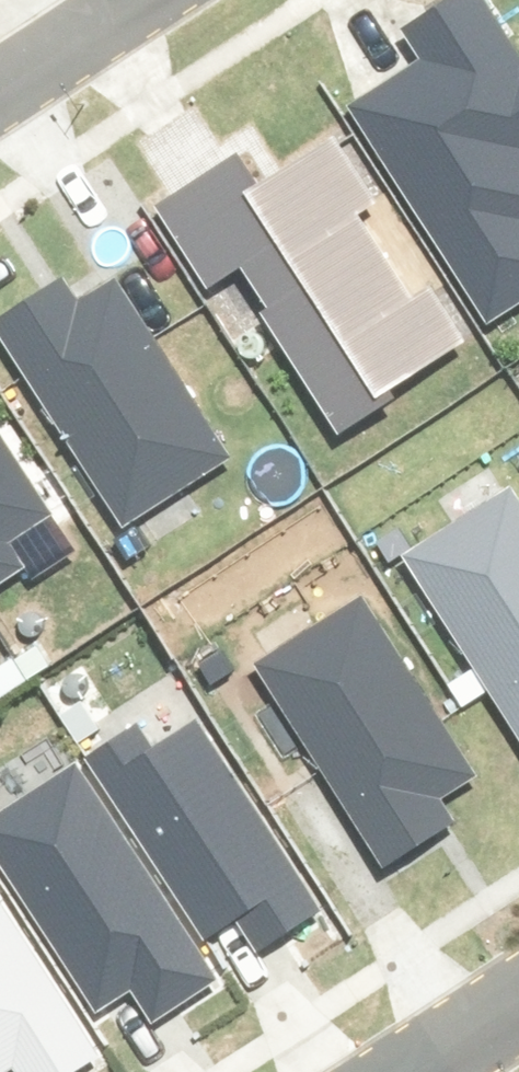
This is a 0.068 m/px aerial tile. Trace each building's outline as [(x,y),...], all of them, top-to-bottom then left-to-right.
[(480,0),(478,0),(414,47),(429,68),(365,114),(512,318),(518,313),(518,54),(480,0)] [(213,308),(244,288),(348,448),(486,359),(431,274),(414,285),(382,235),(398,224),(341,136),(266,185),(253,164),(159,226),(213,308)] [(236,475),(124,283),(82,308),(72,290),(2,331),(124,540),(236,475)] [(21,574),(3,544),(38,522),(0,461),(0,587),(21,574)] [(510,497),(410,560),(518,731),(518,511),(510,497)] [(485,782),(373,604),(262,674),(394,881),(461,839),(442,809),(485,782)] [(150,742),(96,776),(222,975),(314,917),(206,747),(168,770),(150,742)] [(96,776),(0,837),(0,856),(96,1008),(134,984),(155,1017),(222,975),(96,776)] [(91,1047),(0,904),(0,1071),(51,1071),(91,1047)]
